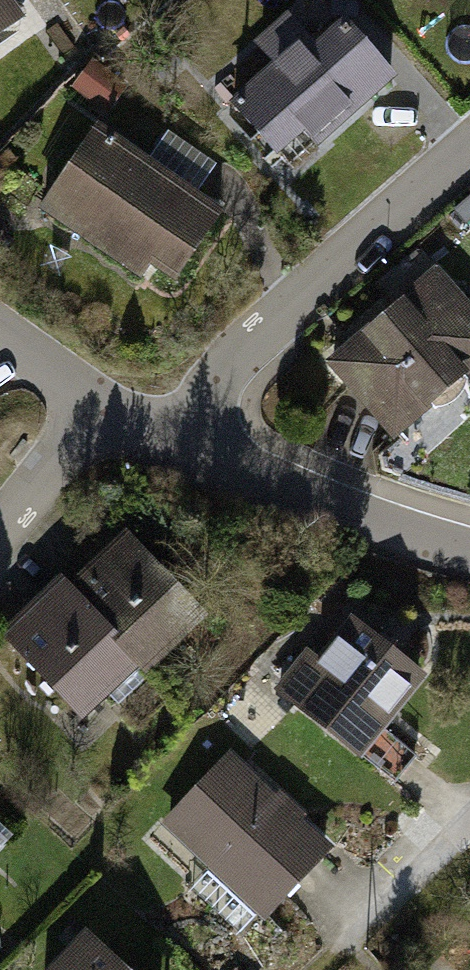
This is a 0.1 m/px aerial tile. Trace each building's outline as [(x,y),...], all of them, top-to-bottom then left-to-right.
[(16,4),(13,0),(0,0),(0,17),(16,4)] [(268,57),(225,95),(273,149),(300,124),(315,141),(393,72),(339,12),(312,36),(286,7),(251,38),(268,57)] [(133,115),(72,205),(196,288),(257,198),(133,115)] [(325,369),(388,447),(469,382),(469,313),(442,277),(325,369)] [(200,615),(121,527),(60,581),(139,670),(200,615)] [(60,581),(0,635),(0,637),(78,724),(139,670),(60,581)] [(431,668),(352,607),(281,701),(359,761),(431,668)] [(261,916),(330,844),(228,747),(159,820),(261,916)] [(27,819),(0,795),(0,849),(27,819)] [(39,969),(133,969),(86,923),(39,969)]
